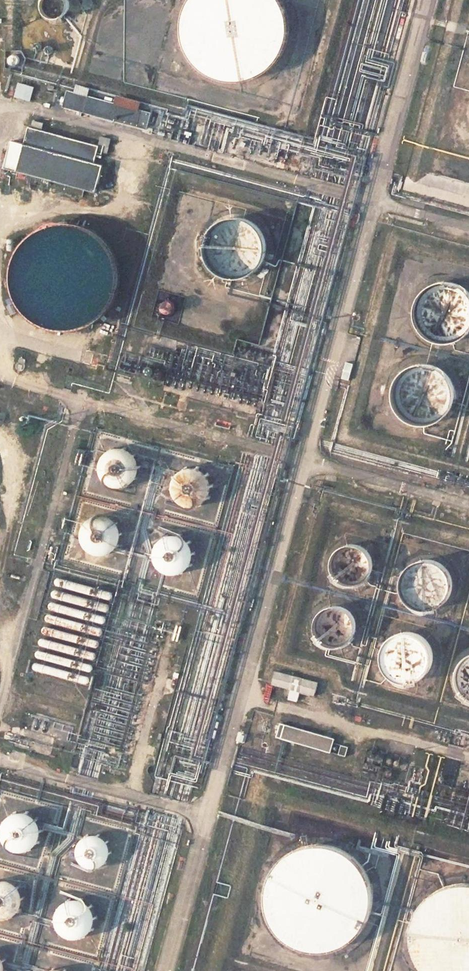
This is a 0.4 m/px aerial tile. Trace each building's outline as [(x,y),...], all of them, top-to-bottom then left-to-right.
[(46,1),(45,7),(47,11),(51,15),(55,17),(61,17),(65,15),(69,11),(70,6),(70,1),(69,0),(46,0),(46,1)] [(192,2),(188,9),(186,16),(185,24),(185,31),(186,39),(188,47),(191,54),(196,60),(201,66),(207,71),(214,75),(221,78),(228,79),(237,80),(246,80),(254,77),(262,74),(270,69),(276,63),(281,56),(285,49),(288,40),(290,32),(290,23),(288,14),(285,6),(282,0),(193,0),(192,2)] [(101,146),(30,127),(18,171),(95,192),(104,166),(96,163),(101,146)] [(218,225),(215,229),(212,233),(210,238),(208,243),(208,248),(208,253),(209,258),(211,262),(213,267),(217,271),(221,274),(225,276),(230,278),(235,279),(240,279),(245,278),(250,277),(254,274),(258,272),(261,268),(264,265),(266,261),(267,257),(268,252),(268,248),(268,243),(267,239),(265,235),(263,231),(260,228),(257,225),(253,222),(249,220),(245,219),(240,218),(236,218),(231,219),(227,220),(223,222),(218,225)] [(119,273),(117,264),(114,256),(110,248),(104,241),(98,236),(90,231),(82,228),(74,226),(65,225),(57,226),(50,228),(43,231),(36,235),(30,240),(25,246),(21,252),(18,259),(15,267),(14,275),(14,282),(16,290),(18,297),(21,304),(26,311),(31,316),(37,321),(44,325),(51,328),(58,330),(67,330),(76,329),(84,327),(92,324),(99,319),(106,313),(111,306),(115,298),(118,290),(119,281),(119,273)] [(465,339),(468,336),(468,290),(464,285),(459,283),(449,281),(440,282),(435,284),(427,288),(421,295),(417,304),(416,308),(416,317),(419,326),(421,330),(424,334),(431,340),(440,343),(450,344),(461,341),(465,339)] [(170,301),(168,301),(166,302),(164,304),(163,306),(163,308),(165,310),(166,312),(169,313),(171,312),(173,311),(175,309),(175,306),(174,304),(173,302),(170,301)] [(449,375),(441,368),(437,366),(426,364),(416,365),(411,367),(403,372),(400,376),(396,384),(394,388),(393,397),(395,406),(400,415),(406,421),(410,423),(419,427),(423,427),(433,426),(442,422),(450,415),(453,410),(455,405),(457,395),(455,385),(449,375)] [(131,478),(135,473),(136,471),(138,464),(137,458),(134,452),(129,447),(126,446),(120,444),(111,445),(104,450),(101,455),(99,463),(99,469),(103,476),(108,480),(116,483),(122,483),(128,480),(131,478)] [(210,491),(212,485),(212,482),(210,475),(206,470),(201,466),(192,464),(184,465),(177,471),(174,475),(173,484),(175,492),(178,497),(185,501),(192,503),(198,502),(204,499),(206,496),(210,491)] [(111,550),(114,545),(115,542),(116,536),(115,532),(112,527),(108,522),(102,519),(96,518),(88,520),(81,526),(78,530),(77,539),(78,544),(83,551),(90,556),(99,556),(106,554),(111,550)] [(151,557),(153,565),(155,568),(161,574),(167,576),(173,576),(179,574),(182,573),(187,568),(190,562),(190,556),(190,552),(188,546),(183,541),(181,540),(174,537),(168,537),(160,540),(156,544),(152,551),(151,557)] [(371,573),(373,567),(374,563),(372,557),(371,554),(367,548),(361,545),(355,543),(348,544),(341,548),(337,553),(334,561),(334,570),(339,577),(346,582),(352,584),(358,583),(361,582),(367,578),(371,573)] [(448,597),(449,593),(450,590),(450,582),(448,575),(445,572),(440,566),(433,564),(426,563),(422,564),(416,566),(411,570),(406,579),(405,585),(407,595),(413,603),(422,608),(429,609),(437,607),(443,603),(448,597)] [(115,603),(51,585),(47,599),(112,617),(115,603)] [(355,618),(351,613),(349,611),(341,607),(334,606),(328,608),(325,610),(320,615),(316,621),(315,628),(317,634),(318,638),(323,643),(326,645),(332,647),(339,648),(347,644),(352,640),(355,635),(357,626),(355,618)] [(424,672),(428,666),(429,663),(429,654),(428,648),(424,642),(419,638),(413,635),(407,635),(403,635),(396,638),(390,643),(387,649),(385,656),(386,664),(388,667),(392,673),(398,677),(406,679),(409,679),(416,678),(424,672)] [(465,663),(463,667),(461,674),(461,681),(463,688),(468,694),(468,695),(468,660),(465,663)] [(318,683),(276,671),(273,684),(314,696),(318,683)] [(335,739),(282,723),(277,737),(330,753),(335,739)] [(23,851),(29,850),(32,848),(37,844),(39,841),(41,836),(41,829),(40,823),(36,818),(33,816),(27,813),(21,813),(13,815),(7,821),(4,826),(4,834),(5,839),(8,844),(15,849),(23,851)] [(91,865),(99,865),(102,864),(107,859),(110,855),(111,847),(109,840),(106,836),(99,833),(92,832),(87,833),(82,837),(79,841),(77,849),(78,855),(81,859),(86,863),(91,865)] [(294,856),(282,865),(272,881),(269,895),(271,914),(278,928),(289,940),(304,947),(322,949),(339,945),(352,936),(362,923),(368,905),(367,887),(359,871),(347,859),(333,852),(312,850),(294,856)] [(14,885),(10,884),(6,884),(0,885),(0,919),(1,920),(6,920),(13,919),(19,915),(23,909),(24,905),(24,900),(23,895),(20,889),(14,885)] [(429,903),(419,919),(416,932),(417,951),(424,966),(429,970),(468,970),(468,889),(459,888),(441,894),(429,903)] [(61,911),(59,918),(59,920),(60,927),(64,934),(70,938),(76,939),(83,939),(90,935),(93,931),(96,923),(96,916),(93,909),(87,904),(80,902),(73,902),(67,905),(61,911)]
